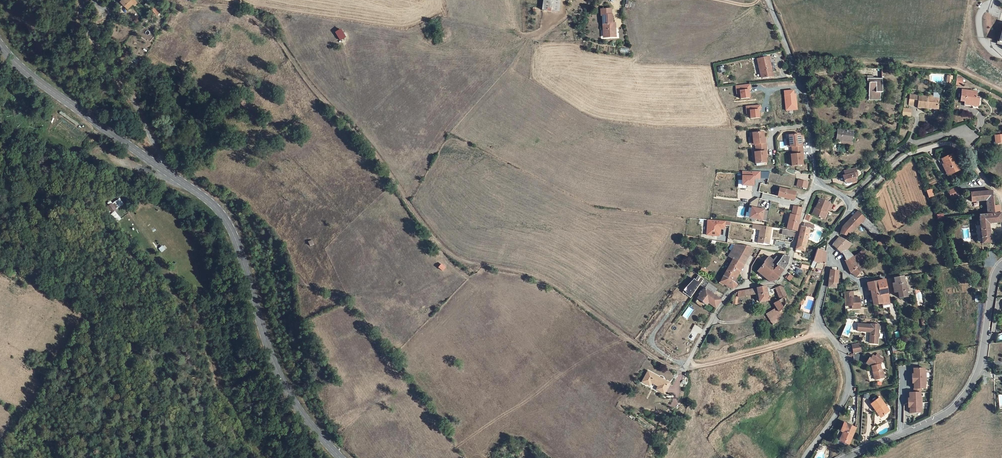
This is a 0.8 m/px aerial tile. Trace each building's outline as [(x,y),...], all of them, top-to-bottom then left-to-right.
[(559,13),(561,0),(543,0),(542,10),(559,13)] [(132,6),(135,3),(132,1),(124,8),(125,9),(131,4),(132,6)] [(615,28),(612,28),(612,24),(612,15),(611,15),(611,11),(600,11),(600,16),(602,16),(603,39),(614,39),(614,34),(615,34),(615,28)] [(336,31),(335,32),(340,40),(345,37),(340,29),(336,31)] [(759,60),(765,78),(776,76),(771,56),(759,60)] [(735,85),(736,94),(740,94),(740,98),(751,97),(750,84),(735,85)] [(794,89),(784,90),(785,110),(797,110),(796,93),(794,93),(794,89)] [(887,93),(874,91),(872,101),(875,102),(875,103),(888,105),(891,92),(887,91),(887,93)] [(964,104),(978,105),(978,99),(975,99),(975,96),(976,92),(961,91),(960,101),(964,102),(964,104)] [(924,109),(925,107),(936,109),(937,99),(933,98),(933,97),(926,96),(926,98),(907,96),(906,105),(917,107),(916,108),(924,109)] [(746,114),(749,113),(750,118),(761,117),(760,105),(745,105),(746,114)] [(852,132),(837,130),(836,141),(841,142),(842,139),(851,140),(852,132)] [(754,145),(755,149),(765,148),(765,144),(763,144),(763,139),(762,133),(752,134),(752,137),(753,145),(754,145)] [(994,135),(995,142),(1001,142),(1001,134),(994,135)] [(788,140),(789,148),(791,148),(791,152),(802,151),(801,147),(800,147),(799,141),(799,136),(788,137),(788,140)] [(754,161),(755,165),(765,164),(765,158),(764,152),(766,152),(765,148),(755,149),(755,153),(753,153),(754,161)] [(791,167),(802,166),(801,161),(801,155),(802,155),(802,151),(791,152),(792,156),(790,156),(791,164),(791,167)] [(957,162),(954,154),(942,159),(944,164),(945,164),(949,174),(959,171),(956,162),(957,162)] [(857,175),(855,166),(843,170),(844,175),(842,176),(844,181),(848,182),(856,181),(855,177),(857,175)] [(769,178),(769,171),(742,171),(741,185),(737,185),(737,188),(746,188),(746,185),(754,185),(755,178),(769,178)] [(796,186),(807,188),(809,181),(798,179),(796,186)] [(795,193),(779,189),(777,196),(793,200),(795,193)] [(970,201),(986,200),(992,199),(991,190),(976,192),(970,193),(970,201)] [(107,206),(117,221),(120,218),(114,210),(124,204),(119,197),(107,206)] [(812,215),(821,219),(824,212),(826,213),(828,210),(830,211),(832,205),(829,204),(830,203),(820,199),(816,208),(815,207),(812,215)] [(981,241),(982,243),(989,242),(987,224),(1000,222),(999,206),(993,206),(992,199),(986,200),(987,214),(979,215),(979,216),(980,225),(975,225),(977,242),(981,241)] [(749,205),(746,216),(762,220),(765,209),(749,205)] [(860,224),(865,218),(857,211),(845,223),(840,234),(846,236),(848,234),(850,236),(860,224)] [(786,229),(795,232),(799,217),(794,216),(790,215),(786,229)] [(868,231),(873,225),(865,218),(860,224),(868,231)] [(707,219),(706,235),(720,236),(721,229),(725,229),(726,225),(730,225),(730,221),(707,219)] [(795,250),(795,252),(801,253),(801,251),(804,252),(809,229),(812,230),(813,225),(804,223),(803,227),(801,227),(795,250)] [(765,246),(770,227),(759,226),(757,226),(757,230),(758,230),(755,243),(765,246)] [(832,247),(844,257),(845,261),(853,257),(848,250),(852,245),(840,238),(839,240),(837,239),(833,245),(832,247)] [(876,248),(877,249),(885,241),(884,239),(883,238),(876,246),(877,247),(876,248)] [(733,260),(742,246),(736,245),(728,258),(733,260)] [(743,266),(753,248),(751,248),(743,246),(742,246),(733,260),(743,266)] [(814,269),(822,272),(825,257),(825,255),(822,253),(823,249),(820,248),(819,252),(816,251),(812,262),(816,263),(814,269)] [(867,259),(862,252),(854,258),(859,266),(860,265),(862,268),(865,265),(864,262),(867,259)] [(776,266),(783,270),(785,267),(787,263),(788,260),(788,258),(782,256),(778,262),(776,266)] [(773,271),(776,266),(778,262),(774,258),(772,261),(768,257),(763,262),(764,263),(757,272),(765,279),(769,282),(777,280),(779,277),(773,271)] [(863,270),(859,266),(854,258),(853,257),(845,261),(846,262),(850,273),(853,275),(856,277),(863,270)] [(733,260),(719,283),(723,285),(731,289),(736,284),(737,283),(734,282),(743,266),(733,260)] [(773,271),(779,277),(783,270),(776,266),(773,271)] [(827,287),(834,288),(835,284),(836,284),(838,272),(830,271),(828,283),(827,287)] [(880,296),(886,295),(885,280),(877,281),(880,296)] [(704,289),(707,284),(702,281),(699,286),(704,289)] [(877,281),(867,283),(868,291),(870,290),(872,306),(881,305),(880,299),(880,296),(877,281)] [(713,295),(716,290),(707,284),(704,289),(702,293),(700,293),(698,297),(697,299),(701,302),(702,304),(705,305),(708,303),(715,308),(720,300),(713,295)] [(905,292),(904,284),(894,285),(892,285),(893,294),(898,294),(905,292)] [(843,296),(843,301),(858,300),(858,294),(859,293),(859,289),(861,289),(860,285),(849,286),(850,294),(848,294),(848,293),(843,293),(843,296)] [(766,288),(765,287),(757,289),(758,294),(759,303),(769,301),(766,288)] [(782,287),(781,287),(774,289),(778,301),(785,300),(786,299),(782,287)] [(740,292),(734,295),(732,307),(737,307),(738,299),(751,296),(750,290),(747,290),(740,292)] [(778,313),(782,310),(787,306),(785,300),(778,301),(772,304),(775,309),(778,313)] [(771,325),(781,319),(779,316),(778,313),(775,309),(765,315),(771,325)] [(869,337),(868,337),(867,343),(876,344),(877,325),(870,324),(869,326),(856,325),(855,332),(870,334),(869,337)] [(850,345),(851,353),(859,352),(857,345),(850,345)] [(867,359),(865,363),(870,366),(871,370),(872,370),(875,380),(880,379),(880,377),(882,376),(881,370),(880,371),(878,365),(882,359),(875,355),(874,359),(871,358),(870,360),(867,359)] [(923,367),(912,368),(912,372),(912,374),(911,374),(910,374),(911,378),(925,379),(924,372),(923,372),(923,367)] [(648,372),(643,381),(649,385),(651,382),(659,386),(657,390),(663,393),(669,384),(648,372)] [(913,385),(913,388),(919,388),(924,388),(924,383),(925,383),(925,379),(911,378),(911,383),(913,383),(913,385)] [(907,398),(908,402),(922,402),(921,396),(920,396),(920,392),(919,388),(913,388),(913,392),(908,393),(909,398),(907,398)] [(891,408),(880,395),(871,403),(877,410),(878,409),(883,415),(891,408)] [(909,407),(910,413),(921,412),(921,408),(922,408),(922,402),(908,402),(908,407),(909,407)] [(843,431),(846,432),(842,440),(850,444),(858,428),(845,421),(841,430),(843,431)]
